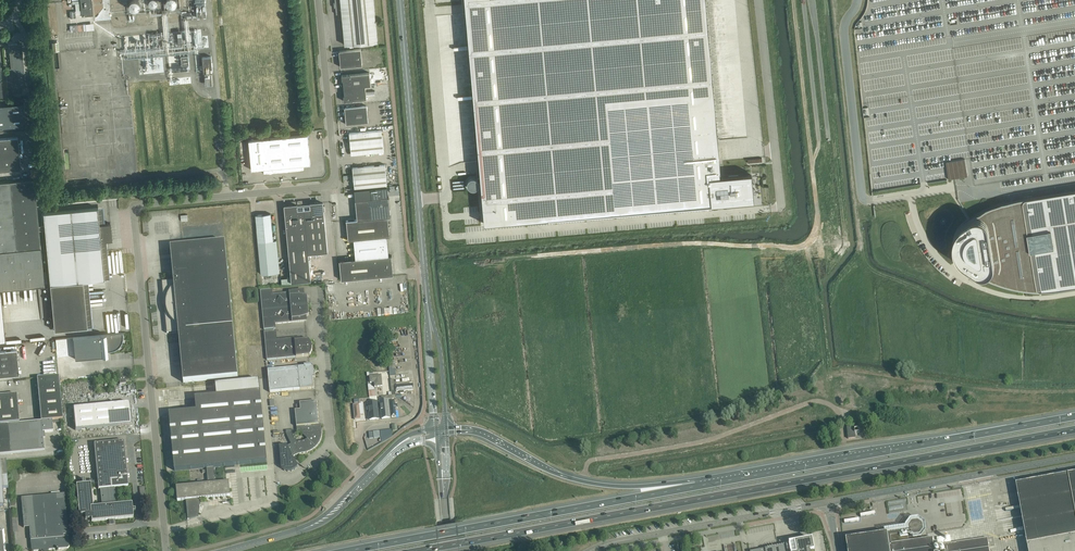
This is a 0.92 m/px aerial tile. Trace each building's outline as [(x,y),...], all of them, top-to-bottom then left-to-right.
[(80,5),(81,16),(93,15),(91,0),(80,0),(80,5)] [(374,0),(335,0),(336,13),(342,12),(345,45),(378,42),(374,0)] [(484,223),(712,204),(715,202),(752,199),(750,174),(721,177),(721,175),(720,176),(719,172),(720,171),(705,0),(465,0),(484,223)] [(206,18),(205,2),(196,3),(198,19),(206,18)] [(94,22),(76,25),(77,31),(95,28),(94,22)] [(6,69),(6,74),(7,88),(27,86),(26,84),(22,49),(22,44),(17,45),(17,44),(9,45),(11,68),(6,69)] [(361,49),(355,49),(339,51),(341,67),(346,66),(363,65),(361,49)] [(189,64),(188,55),(181,56),(182,65),(189,64)] [(211,56),(202,57),(203,73),(212,72),(211,56)] [(344,101),(349,100),(367,99),(365,86),(371,85),(370,72),(341,75),(342,81),(343,80),(345,95),(343,95),(344,101)] [(25,124),(23,103),(0,105),(0,127),(25,124)] [(367,105),(350,107),(345,108),(346,124),(368,122),(367,105)] [(365,131),(367,153),(384,151),(382,130),(365,131)] [(367,153),(365,131),(349,133),(351,154),(367,153)] [(308,134),(259,139),(249,140),(252,170),(263,169),(264,173),(305,170),(304,165),(311,164),(308,134)] [(18,136),(0,138),(0,171),(22,169),(18,136)] [(369,166),(371,187),(387,186),(385,164),(369,166)] [(371,187),(369,166),(352,167),(354,189),(371,187)] [(39,230),(45,230),(44,225),(39,225),(34,178),(0,182),(0,289),(44,285),(39,230)] [(356,259),(339,260),(341,280),(393,275),(391,255),(392,255),(388,255),(387,236),(390,236),(389,236),(387,217),(391,216),(390,216),(388,197),(387,186),(371,187),(354,189),(355,200),(357,219),(346,220),(346,221),(346,220),(348,240),(354,239),(356,259)] [(954,244),(954,247),(954,250),(955,253),(957,255),(959,258),(958,258),(959,259),(960,258),(964,261),(963,263),(963,264),(964,263),(965,264),(969,267),(973,269),(980,274),(986,277),(992,279),(998,282),(1005,284),(1011,286),(1017,287),(1024,288),(1031,289),(1037,289),(1043,289),(1049,289),(1055,289),(1062,288),(1074,286),(1074,189),(1067,191),(1041,195),(1032,196),(1024,198),(1016,199),(1009,201),(1001,204),(993,207),(985,210),(982,212),(978,214),(973,217),(968,220),(966,221),(963,223),(962,224),(960,226),(959,228),(957,230),(956,233),(955,235),(954,238),(954,241),(954,244)] [(291,282),(297,282),(311,280),(308,254),(328,252),(324,211),(325,211),(325,205),(323,206),(323,203),(310,204),(310,208),(298,209),(297,205),(284,206),(291,282)] [(45,230),(54,330),(87,327),(84,291),(78,292),(77,281),(104,279),(101,241),(110,240),(110,238),(112,238),(111,229),(111,228),(111,229),(111,226),(110,223),(99,224),(97,208),(43,213),(43,212),(44,225),(45,230)] [(261,274),(280,273),(276,240),(273,240),(271,213),(255,215),(261,274)] [(183,382),(240,377),(226,256),(225,242),(170,247),(174,281),(162,282),(167,333),(179,332),(183,382)] [(291,292),(290,292),(289,292),(271,294),(271,290),(272,290),(272,289),(260,290),(262,310),(308,306),(307,297),(308,297),(308,296),(306,296),(305,296),(304,295),(303,291),(301,291),(299,292),(299,291),(299,292),(297,292),(295,292),(293,292),(291,292)] [(308,306),(262,310),(264,330),(276,329),(276,328),(274,328),(274,324),(294,322),(296,322),(298,322),(300,321),(300,322),(300,321),(302,321),(304,321),(306,321),(306,317),(307,316),(308,316),(309,315),(309,314),(308,306)] [(267,360),(304,356),(309,356),(310,356),(311,353),(312,350),(312,347),(311,344),(310,341),(308,339),(300,340),(299,338),(301,337),(275,339),(275,331),(276,331),(264,332),(267,360)] [(73,337),(75,354),(75,359),(102,357),(103,357),(108,356),(108,357),(107,351),(110,351),(114,350),(117,348),(120,346),(121,343),(123,339),(123,336),(123,333),(117,333),(73,337)] [(19,374),(17,349),(0,351),(0,376),(19,374)] [(311,365),(306,365),(304,365),(304,367),(268,370),(270,392),(314,388),(313,378),(315,377),(315,374),(314,370),(313,367),(312,365),(312,364),(311,365)] [(369,375),(370,383),(374,382),(375,386),(382,386),(381,374),(374,375),(369,375)] [(39,399),(60,397),(58,376),(37,378),(39,399)] [(396,391),(400,391),(400,393),(404,393),(403,391),(413,390),(413,384),(396,386),(396,391)] [(260,391),(200,397),(195,398),(196,411),(169,414),(175,471),(207,468),(208,483),(176,486),(177,501),(186,500),(188,519),(189,519),(198,516),(201,499),(230,496),(229,481),(215,483),(214,467),(267,462),(260,391)] [(6,414),(18,413),(16,394),(4,395),(6,414)] [(60,397),(39,399),(40,410),(61,408),(60,397)] [(317,401),(300,403),(300,410),(295,411),(297,433),(301,433),(307,439),(305,440),(302,441),(297,442),(294,433),(286,434),(291,444),(287,446),(286,444),(279,445),(281,468),(282,469),(282,468),(285,470),(288,471),(292,471),(295,469),(297,467),(298,467),(298,466),(293,457),(294,457),(293,456),(296,455),(300,454),(307,452),(310,451),(313,449),(316,447),(318,444),(320,441),(321,437),(322,434),(322,430),(321,430),(319,430),(316,402),(317,402),(317,401)] [(377,402),(379,417),(388,416),(386,401),(377,402)] [(75,430),(131,425),(129,403),(73,408),(75,430)] [(363,411),(362,409),(360,409),(360,406),(355,406),(356,421),(361,420),(361,412),(363,411)] [(62,419),(61,408),(40,410),(41,421),(62,419)] [(0,414),(0,424),(19,422),(18,413),(6,414),(0,414)] [(42,421),(0,425),(0,454),(44,450),(43,432),(53,431),(52,420),(42,421)] [(858,425),(847,426),(848,439),(855,438),(854,433),(859,433),(858,425)] [(392,436),(391,429),(380,431),(381,442),(383,441),(386,439),(389,438),(391,437),(392,436)] [(90,483),(76,484),(78,509),(79,514),(88,514),(88,515),(91,515),(91,521),(110,519),(110,523),(113,522),(113,519),(133,517),(133,511),(135,511),(135,508),(132,509),(132,503),(116,504),(115,497),(117,497),(117,494),(115,494),(114,487),(128,486),(124,441),(94,444),(98,489),(100,489),(102,506),(93,506),(90,483)] [(1016,484),(1022,516),(1025,531),(1029,550),(1074,550),(1074,474),(1016,484)] [(23,519),(23,524),(29,524),(31,549),(33,550),(42,550),(43,548),(46,548),(48,550),(55,549),(57,550),(58,549),(68,548),(69,546),(68,530),(64,494),(21,497),(23,519)] [(846,540),(848,550),(990,550),(988,538),(934,546),(933,538),(907,542),(907,540),(908,540),(908,536),(911,536),(912,534),(914,535),(919,534),(922,530),(921,525),(917,522),(912,523),(909,527),(910,531),(846,540)] [(764,549),(765,550),(814,550),(812,539),(788,543),(788,544),(778,546),(764,549)]
